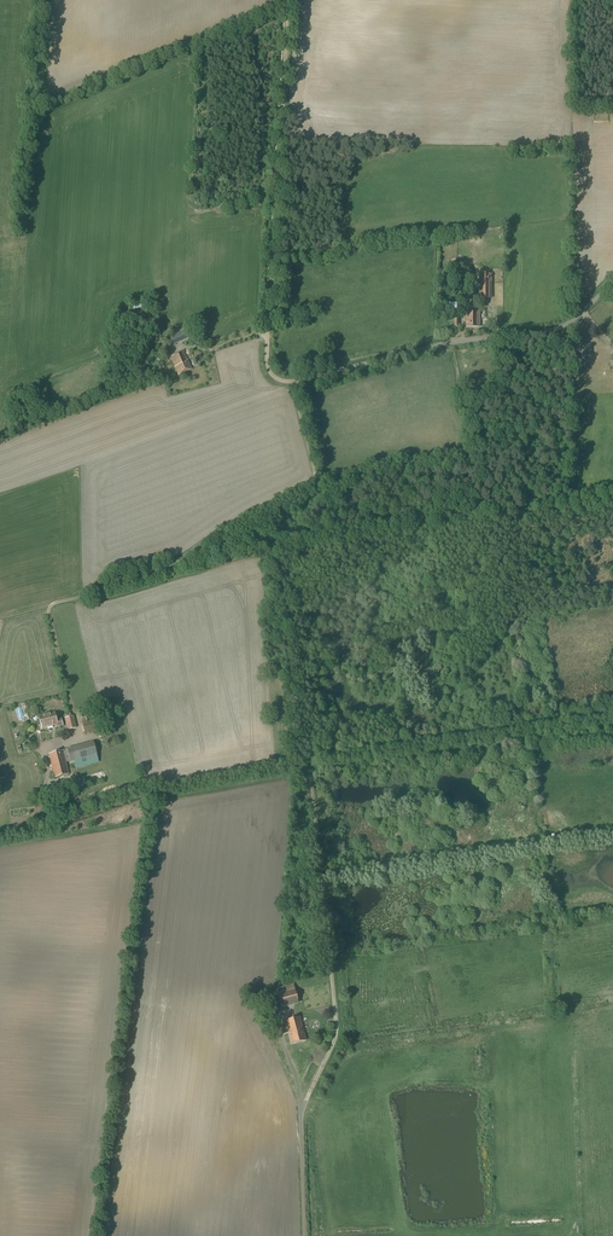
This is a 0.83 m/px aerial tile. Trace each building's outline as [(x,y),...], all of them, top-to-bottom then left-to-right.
[(479,299),(492,299),(492,274),(479,274),(479,299)] [(480,314),(480,313),(480,310),(475,310),(475,314),(466,314),(466,327),(480,327),(480,314)] [(187,329),(169,337),(173,345),(190,337),(187,329)] [(178,375),(191,369),(183,351),(170,357),(175,367),(175,368),(178,375)] [(399,463),(412,460),(410,450),(397,453),(399,463)] [(55,713),(39,716),(42,729),(48,728),(47,727),(57,724),(58,724),(57,720),(55,713)] [(73,716),(66,718),(69,730),(76,728),(73,716)] [(97,719),(88,721),(87,717),(81,718),(85,733),(100,730),(97,719)] [(94,742),(68,749),(71,761),(71,762),(75,761),(76,768),(99,762),(94,742)] [(68,749),(49,754),(55,778),(69,774),(66,762),(71,761),(68,749)] [(288,986),(278,988),(282,1007),(299,1003),(294,985),(288,986)] [(300,1017),(286,1020),(292,1044),(306,1040),(300,1017)]
